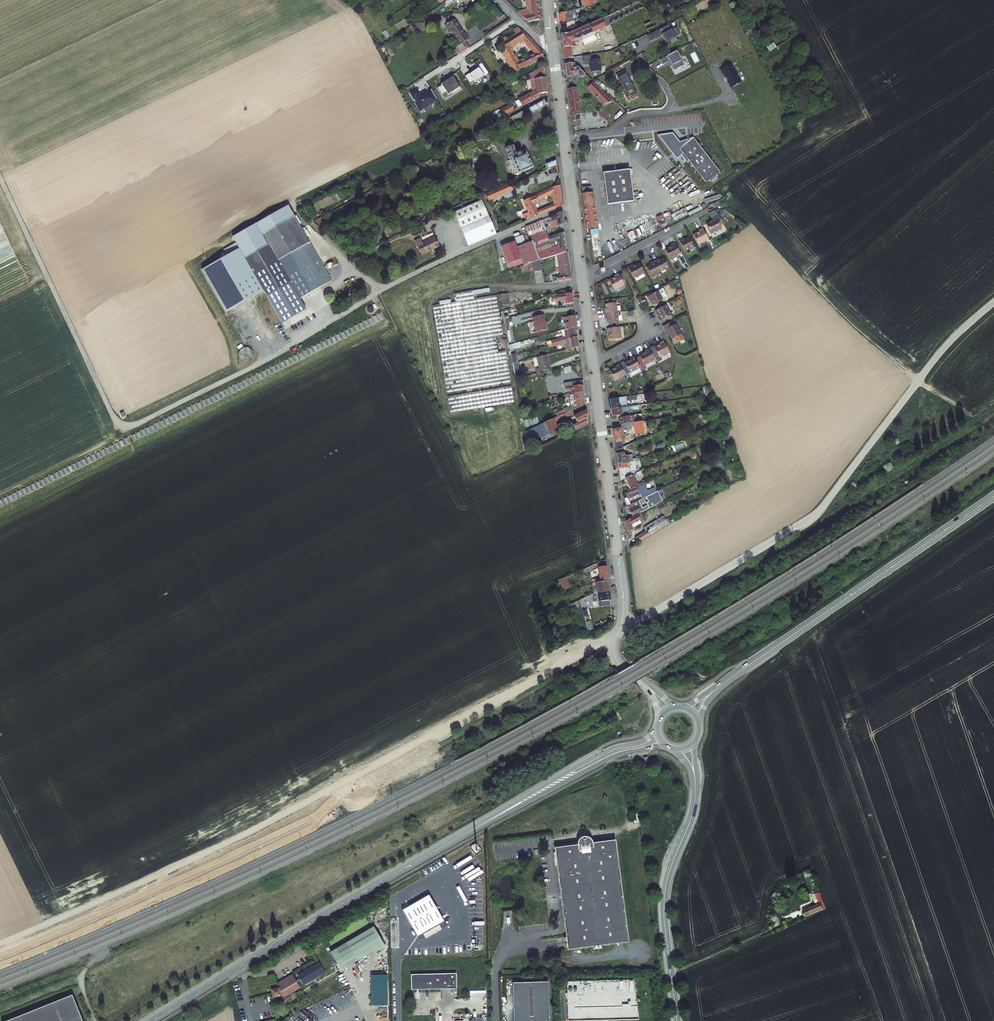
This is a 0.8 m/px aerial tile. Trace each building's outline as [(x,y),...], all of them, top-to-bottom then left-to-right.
[(540,19),(538,7),(529,8),(530,12),(518,14),(527,21),(540,19)] [(569,11),(558,13),(559,24),(566,23),(565,20),(568,20),(570,20),(569,11)] [(605,27),(602,19),(567,33),(567,35),(560,35),(562,49),(571,46),(574,45),(573,41),(605,27)] [(454,21),(445,27),(450,34),(452,32),(460,44),(453,48),(457,55),(468,48),(464,41),(468,38),(466,35),(464,36),(454,21)] [(566,27),(566,23),(559,24),(560,29),(560,35),(567,35),(567,33),(567,32),(578,28),(575,23),(566,27)] [(419,33),(426,31),(424,24),(413,27),(414,30),(418,29),(419,33)] [(671,30),(668,25),(652,33),(654,38),(663,34),(666,41),(679,34),(676,27),(671,30)] [(518,27),(511,31),(513,36),(522,31),(518,27)] [(507,40),(500,43),(513,67),(511,68),(514,74),(544,59),(541,52),(538,48),(533,51),(534,52),(535,54),(529,57),(517,62),(509,47),(520,41),(521,43),(524,41),(528,45),(527,46),(529,49),(531,48),(535,45),(531,40),(528,37),(522,31),(513,36),(507,40)] [(768,51),(776,48),(774,42),(766,46),(768,51)] [(571,46),(562,49),(563,59),(573,57),(571,46)] [(611,53),(610,51),(604,54),(609,66),(622,59),(617,50),(611,53)] [(677,51),(660,60),(663,65),(669,62),(674,71),(685,65),(677,51)] [(732,63),(720,70),(722,74),(723,74),(731,88),(742,82),(732,63)] [(564,65),(565,77),(577,76),(577,78),(583,77),(583,74),(572,64),(564,65)] [(489,78),(483,67),(477,71),(478,72),(473,76),(472,75),(466,79),(470,87),(474,84),(475,86),(481,82),(482,83),(489,78)] [(544,67),(538,71),(539,77),(535,77),(537,90),(537,92),(539,94),(547,94),(544,67)] [(460,90),(452,76),(444,81),(445,82),(437,87),(441,94),(445,92),(447,95),(451,92),(452,94),(460,90)] [(602,107),(605,110),(614,107),(592,83),(586,89),(603,105),(602,107)] [(437,100),(431,89),(426,92),(426,91),(420,94),(417,89),(410,94),(414,99),(415,99),(417,104),(416,104),(420,111),(426,108),(426,106),(429,104),(430,105),(434,102),(433,102),(437,100)] [(567,90),(571,118),(578,116),(575,89),(567,90)] [(539,95),(539,94),(537,92),(537,90),(531,93),(523,97),(527,105),(539,98),(539,95)] [(543,100),(527,109),(530,114),(544,107),(543,100)] [(501,118),(515,112),(512,105),(498,110),(501,118)] [(522,112),(510,118),(513,124),(525,117),(522,112)] [(694,137),(681,149),(685,154),(684,154),(689,160),(690,159),(699,171),(698,172),(703,178),(704,177),(708,182),(713,178),(713,179),(718,175),(717,174),(722,170),(718,165),(719,165),(714,159),(713,160),(703,148),(704,147),(699,142),(698,142),(694,137)] [(512,147),(505,150),(509,160),(511,159),(517,174),(533,168),(525,150),(522,151),(520,146),(513,149),(512,147)] [(556,160),(543,162),(543,164),(542,165),(542,169),(557,167),(556,160)] [(634,200),(629,169),(603,172),(607,204),(634,200)] [(536,173),(518,181),(520,184),(538,176),(536,173)] [(518,181),(487,195),(489,200),(512,190),(511,188),(520,184),(518,181)] [(562,206),(559,185),(535,194),(537,199),(553,193),(554,204),(536,211),(538,216),(562,206)] [(581,187),(586,228),(589,228),(597,227),(591,185),(581,187)] [(511,199),(492,207),(494,212),(525,197),(523,192),(510,198),(511,199)] [(537,199),(535,194),(523,200),(528,212),(525,214),(528,220),(538,216),(536,211),(533,203),(538,201),(537,199)] [(416,199),(404,205),(408,213),(420,207),(416,199)] [(498,233),(483,201),(453,214),(467,247),(498,233)] [(661,208),(648,215),(651,221),(665,214),(661,208)] [(302,209),(298,213),(305,219),(309,216),(302,209)] [(562,210),(548,216),(552,226),(564,221),(562,210)] [(721,223),(724,222),(720,213),(713,216),(713,218),(707,221),(712,231),(722,226),(721,223)] [(329,280),(291,216),(258,235),(264,245),(241,259),(279,324),(302,311),(295,300),(329,280)] [(542,218),(525,225),(526,227),(527,232),(533,229),(535,233),(545,229),(546,228),(542,218)] [(546,228),(545,229),(535,233),(530,235),(533,241),(536,251),(557,244),(559,247),(564,246),(562,231),(549,235),(546,228)] [(636,229),(627,232),(630,240),(638,236),(636,229)] [(700,247),(710,241),(704,230),(701,232),(701,233),(695,237),(700,247)] [(685,254),(695,249),(690,239),(683,243),(682,241),(679,243),(685,254)] [(517,246),(515,240),(501,245),(507,263),(508,263),(521,258),(523,263),(523,265),(538,260),(531,242),(517,246)] [(413,244),(420,255),(434,248),(430,241),(421,245),(419,241),(413,244)] [(671,261),(682,256),(676,244),(672,246),(673,248),(666,251),(671,261)] [(420,255),(421,257),(437,248),(436,246),(434,248),(420,255)] [(551,275),(552,281),(570,278),(570,273),(571,273),(568,251),(565,252),(557,255),(559,275),(551,275)] [(659,260),(658,258),(654,260),(660,272),(669,267),(664,257),(659,260)] [(523,263),(521,258),(508,263),(509,267),(523,263)] [(523,265),(525,272),(533,270),(533,272),(535,284),(544,282),(542,269),(539,260),(538,260),(523,265)] [(651,276),(660,272),(654,260),(651,262),(652,263),(646,266),(651,276)] [(644,273),(639,263),(632,266),(631,264),(628,266),(633,278),(644,273)] [(623,284),(617,272),(614,274),(615,276),(608,279),(612,289),(623,284)] [(497,305),(495,294),(472,298),(471,290),(452,293),(453,302),(449,302),(448,298),(436,300),(431,305),(445,392),(510,382),(505,349),(497,350),(495,335),(502,334),(497,305)] [(663,301),(658,290),(646,296),(648,299),(650,299),(653,306),(663,301)] [(495,294),(497,305),(503,305),(509,304),(508,292),(495,294)] [(566,302),(573,302),(572,292),(559,294),(559,292),(556,293),(556,295),(555,295),(555,300),(554,300),(555,301),(558,301),(558,299),(560,299),(565,298),(566,302)] [(604,312),(616,311),(616,302),(605,302),(605,308),(603,308),(604,312)] [(671,314),(665,304),(654,310),(656,313),(657,313),(661,319),(671,314)] [(606,322),(617,321),(616,311),(604,312),(604,316),(606,316),(606,322)] [(532,316),(535,331),(546,328),(543,314),(532,316)] [(562,321),(564,329),(577,325),(575,314),(563,316),(564,320),(562,321)] [(671,321),(662,325),(666,332),(668,332),(671,338),(672,338),(674,341),(678,339),(676,336),(681,333),(675,323),(673,324),(671,321)] [(550,340),(551,342),(578,334),(577,325),(564,329),(565,335),(556,337),(556,338),(550,340)] [(608,338),(619,338),(618,326),(605,327),(606,331),(607,331),(608,338)] [(565,342),(566,348),(579,345),(578,334),(551,342),(552,346),(565,342)] [(659,356),(669,351),(663,340),(659,341),(660,343),(654,347),(659,356)] [(644,364),(654,358),(648,347),(645,349),(645,350),(638,354),(644,364)] [(535,368),(536,372),(550,368),(546,354),(536,356),(538,367),(535,368)] [(629,371),(639,366),(633,354),(630,356),(630,358),(624,361),(629,371)] [(614,378),(624,373),(618,361),(615,363),(616,365),(609,368),(614,378)] [(563,367),(565,373),(572,371),(570,365),(563,367)] [(573,388),(573,392),(585,388),(584,378),(564,381),(566,389),(573,388)] [(564,408),(566,412),(571,409),(587,402),(585,388),(573,392),(569,394),(571,405),(564,408)] [(611,396),(612,406),(619,405),(619,404),(627,403),(626,398),(628,398),(627,394),(611,396)] [(610,406),(611,414),(621,413),(621,414),(629,413),(629,409),(645,406),(645,402),(619,405),(612,406),(610,406)] [(589,423),(587,407),(573,413),(577,422),(573,425),(575,430),(589,423)] [(573,413),(571,409),(566,412),(553,417),(555,422),(573,413)] [(618,415),(619,423),(623,422),(625,422),(634,421),(634,420),(633,413),(629,413),(621,414),(618,415)] [(555,422),(553,417),(543,422),(536,426),(524,431),(528,440),(558,427),(555,422)] [(634,424),(635,433),(644,432),(642,419),(634,420),(634,421),(634,424)] [(613,424),(616,449),(623,446),(620,426),(625,426),(625,422),(623,422),(619,423),(613,424)] [(616,449),(618,462),(633,460),(635,460),(635,459),(638,459),(637,456),(630,458),(629,453),(624,454),(623,446),(616,449)] [(622,471),(623,475),(631,474),(630,468),(634,467),(633,460),(618,462),(619,472),(622,471)] [(676,474),(686,469),(684,465),(674,470),(676,474)] [(626,477),(631,488),(648,480),(646,478),(642,480),(643,481),(639,483),(637,479),(634,473),(626,477)] [(630,498),(641,492),(647,489),(644,483),(624,494),(627,499),(630,498)] [(643,497),(647,495),(658,489),(655,485),(647,489),(641,492),(642,495),(643,497)] [(629,504),(634,514),(665,498),(660,489),(658,490),(658,489),(647,495),(649,500),(647,501),(649,503),(643,506),(640,498),(635,501),(632,502),(629,504)] [(646,519),(642,511),(626,521),(628,535),(632,534),(631,529),(633,529),(632,526),(635,526),(646,519)] [(669,523),(664,515),(643,527),(646,531),(635,537),(638,542),(669,523)] [(596,577),(597,580),(609,579),(607,565),(600,566),(601,576),(596,577)] [(559,579),(564,588),(571,585),(567,576),(559,579)] [(593,586),(594,589),(610,587),(609,579),(597,580),(597,586),(593,586)] [(610,589),(610,587),(594,589),(594,591),(591,592),(593,600),(598,599),(599,605),(611,603),(610,589)] [(570,604),(572,609),(580,605),(578,600),(570,604)] [(577,844),(555,847),(567,949),(628,942),(615,839),(592,842),(592,841),(591,839),(590,838),(589,837),(587,836),(585,836),(583,836),(582,837),(580,838),(578,839),(578,841),(577,843),(577,844)] [(805,917),(825,908),(820,892),(812,895),(816,905),(802,910),(805,917)] [(428,894),(402,909),(417,936),(444,921),(428,894)] [(384,945),(373,927),(331,953),(342,971),(384,945)] [(298,974),(304,984),(325,972),(318,962),(298,974)] [(456,973),(411,974),(411,990),(456,988),(456,973)] [(387,1004),(387,975),(371,975),(372,1004),(387,1004)] [(282,1000),(301,989),(293,976),(279,984),(278,984),(277,985),(277,986),(276,987),(276,988),(276,989),(277,990),(272,991),(274,999),(281,997),(282,1000)] [(633,979),(566,981),(567,1020),(570,1020),(638,1019),(633,979)] [(513,983),(514,1020),(549,1020),(548,982),(513,983)] [(8,1020),(82,1020),(72,996),(8,1020)]
